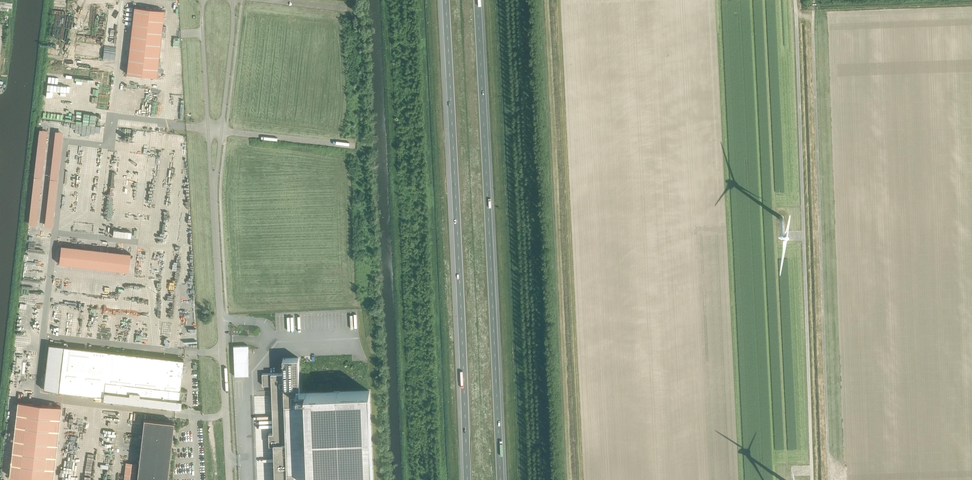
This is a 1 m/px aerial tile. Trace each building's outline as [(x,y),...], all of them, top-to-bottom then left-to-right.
[(126,74),(156,77),(164,10),(134,7),(126,74)] [(36,226),(42,178),(33,177),(28,225),(36,226)] [(52,228),(58,180),(49,180),(44,227),(52,228)] [(129,253),(60,245),(58,263),(127,271),(129,253)] [(43,389),(103,396),(103,399),(175,407),(180,408),(181,400),(186,401),(187,391),(180,390),(183,360),(48,344),(43,389)] [(262,374),(263,385),(272,385),(273,433),(269,433),(270,445),(274,445),(275,479),(359,479),(373,479),(369,391),(300,394),(299,358),(283,358),(284,373),(262,374)] [(42,479),(52,479),(61,407),(18,402),(9,476),(42,479)] [(174,422),(143,419),(136,479),(167,479),(174,422)] [(137,464),(126,463),(123,479),(135,479),(137,464)]
